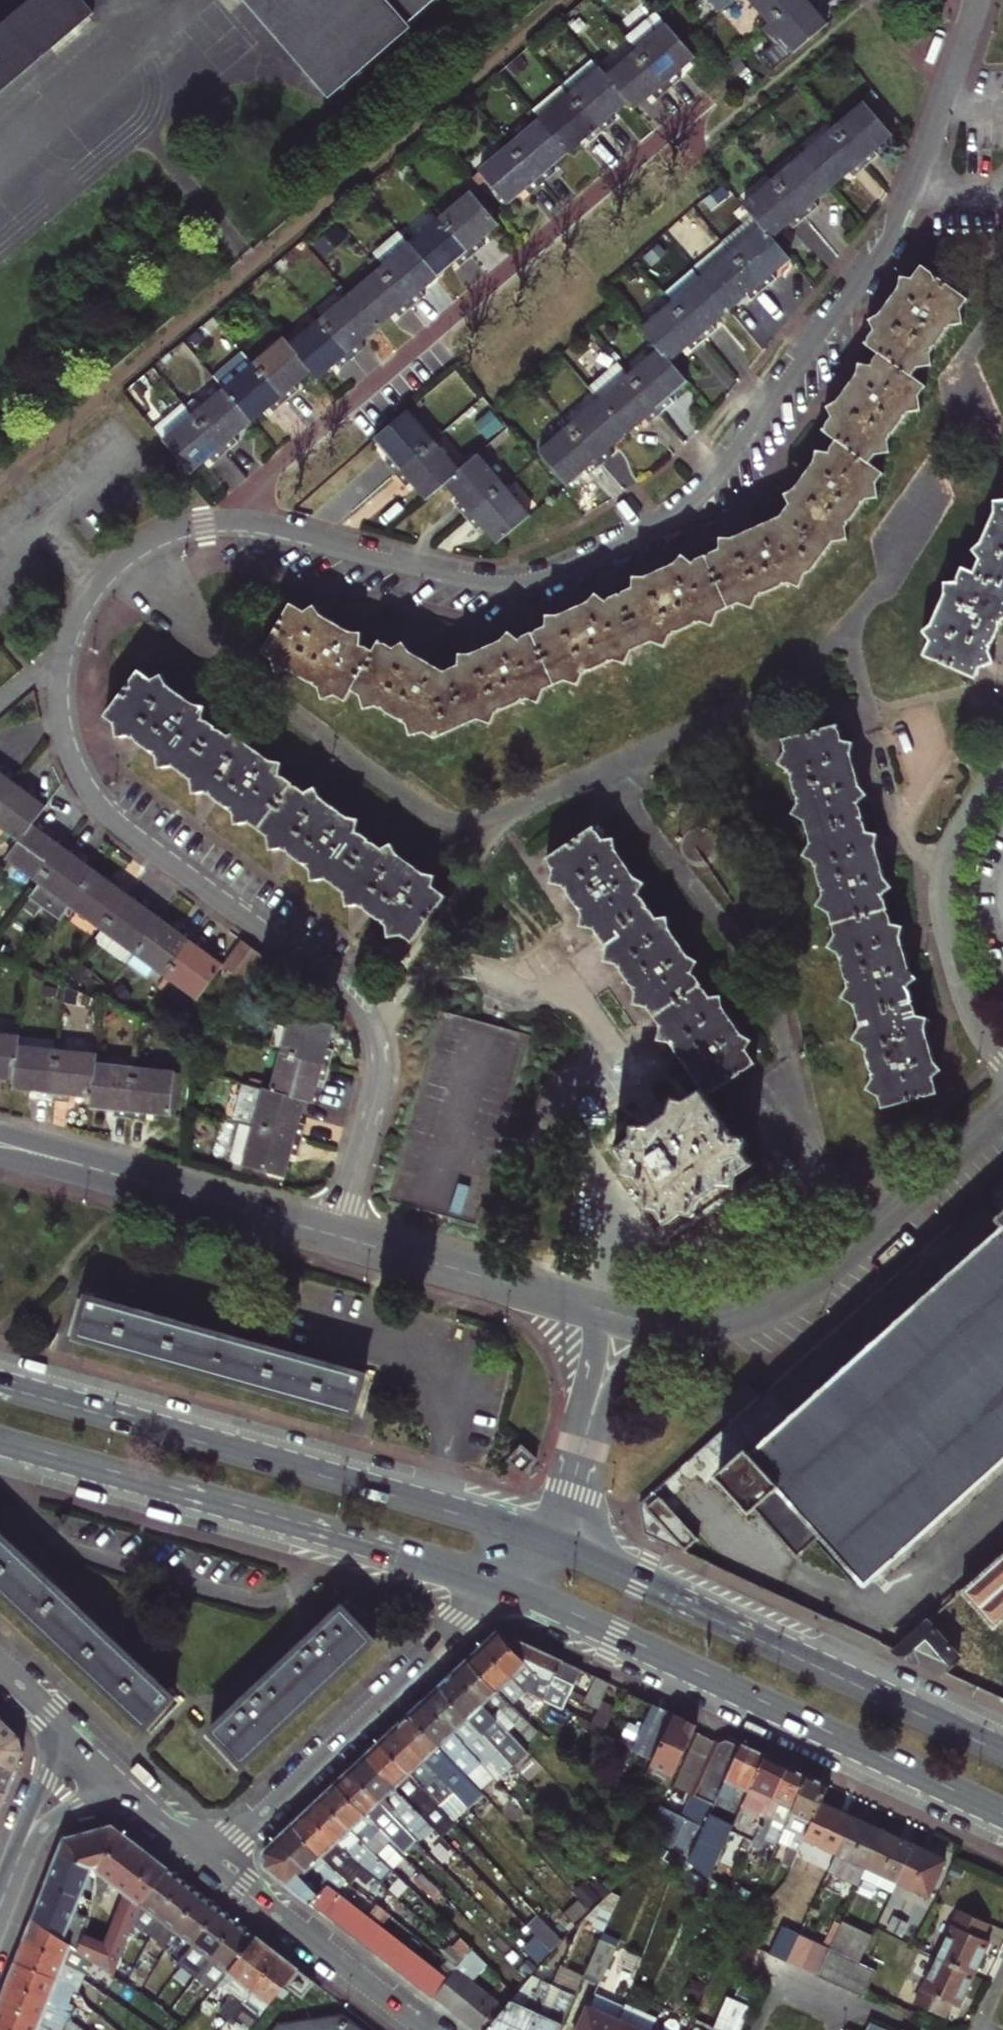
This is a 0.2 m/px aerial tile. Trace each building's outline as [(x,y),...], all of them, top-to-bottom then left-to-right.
[(81,0),(39,0),(0,33),(0,96),(94,16),(81,0)] [(330,96),(407,29),(404,25),(432,0),(247,0),(330,96)] [(719,16),(739,0),(706,0),(719,16)] [(767,23),(795,0),(748,0),(767,23)] [(812,0),(795,0),(767,23),(792,54),(825,28),(810,10),(816,5),(812,0)] [(677,76),(694,61),(683,47),(654,14),(624,39),(637,53),(670,92),(682,82),(677,76)] [(670,92),(637,53),(606,80),(627,104),(634,112),(651,98),(657,103),(670,92)] [(627,104),(606,80),(590,61),(560,87),(602,136),(615,125),(610,119),(627,104)] [(590,146),(602,136),(560,87),(530,112),(540,123),(568,155),(585,141),(590,146)] [(865,105),(833,131),(866,169),(878,159),(873,152),(891,137),(865,105)] [(568,155),(540,123),(507,150),(540,188),(555,176),(550,170),(568,155)] [(853,179),(866,169),(833,131),(805,154),(832,186),(847,173),(853,179)] [(529,198),(540,188),(507,150),(478,175),(506,208),(524,192),(529,198)] [(813,202),(832,186),(805,154),(774,180),(807,218),(818,209),(813,202)] [(793,230),(807,218),(774,180),(743,206),(761,227),(770,238),(787,224),(793,230)] [(498,229),(469,196),(438,223),(471,261),(484,250),(480,244),(498,229)] [(471,261),(438,223),(409,248),(436,281),(455,265),(460,270),(471,261)] [(761,227),(730,253),(763,291),(775,281),(770,276),(789,260),(770,238),(761,227)] [(763,291),(730,253),(721,242),(691,268),(729,311),(745,297),(749,302),(763,291)] [(420,294),(436,281),(409,248),(380,273),(413,311),(425,300),(420,294)] [(291,604),(262,654),(269,659),(274,673),(288,670),(318,688),(322,700),(336,697),(345,702),(352,692),(360,696),(364,710),(376,707),(405,724),(410,736),(424,733),(434,739),(478,720),(493,725),(498,712),(527,699),(539,703),(543,691),(563,682),(579,686),(583,675),(612,661),(625,665),(631,652),(652,643),(665,648),(669,637),(700,623),(712,627),(717,614),(737,606),(753,610),(757,598),(788,584),(800,588),(804,576),(812,571),(832,543),(847,541),(845,529),(866,501),(877,498),(877,484),(884,474),(871,464),(877,455),(890,453),(889,440),(910,412),(919,411),(919,398),(926,388),(912,377),(919,369),(931,367),(932,353),(951,326),(963,325),(961,311),(969,300),(923,267),(912,279),(902,277),(899,290),(879,315),(868,321),(874,332),(865,345),(878,355),(870,366),(859,363),(855,377),(837,403),(827,408),(832,418),(823,431),(836,441),(827,453),(816,451),(813,465),(795,489),(784,495),(789,505),(779,518),(732,539),(720,538),(719,549),(692,562),(683,555),(674,564),(644,578),(632,577),(631,588),(605,600),(596,593),(585,604),(557,616),(546,615),(544,627),(517,639),(508,632),(498,642),(469,655),(458,653),(458,665),(445,671),(411,653),(404,642),(393,648),(381,641),(374,652),(362,644),(362,634),(352,633),(322,616),(315,606),(305,612),(291,604)] [(729,311),(691,268),(690,267),(661,292),(670,303),(703,341),(714,332),(710,327),(729,311)] [(349,299),(377,331),(395,316),(400,322),(413,311),(380,273),(349,299)] [(321,324),(353,361),(366,350),(361,344),(377,331),(349,299),(321,324)] [(641,328),(658,348),(669,362),(687,347),(691,351),(703,341),(670,303),(641,328)] [(353,361),(321,324),(289,351),(311,375),(317,382),(334,367),(340,373),(353,361)] [(294,389),(311,375),(289,351),(283,343),(254,367),(286,405),(298,394),(294,389)] [(658,348),(628,373),(662,412),(672,404),(668,399),(687,382),(669,362),(658,348)] [(662,412),(628,373),(616,359),(585,385),(597,399),(627,433),(643,419),(648,424),(662,412)] [(286,405),(254,367),(222,394),(250,426),(268,411),(272,416),(286,405)] [(250,426),(222,394),(191,420),(223,458),(238,445),(234,440),(250,426)] [(597,399),(566,425),(600,464),(612,454),(608,449),(627,433),(597,399)] [(409,412),(376,439),(392,459),(387,463),(396,474),(435,443),(409,412)] [(191,420),(161,445),(188,478),(208,462),(212,467),(223,458),(191,420)] [(600,464),(566,425),(536,450),(565,484),(582,470),(586,476),(600,464)] [(461,475),(435,443),(396,474),(406,487),(412,483),(427,502),(446,486),(461,475)] [(466,522),(506,489),(481,458),(461,475),(446,486),(460,502),(454,507),(466,522)] [(481,528),(496,547),(530,519),(506,489),(466,522),(475,532),(481,528)] [(1002,501),(989,507),(995,516),(983,542),(969,549),(978,561),(971,575),(964,572),(958,583),(943,588),(949,597),(934,626),(924,631),(930,644),(923,659),(973,683),(980,669),(996,664),(989,654),(1002,626),(1002,500),(1002,501)] [(141,677),(106,719),(118,728),(117,739),(129,737),(157,760),(157,773),(172,769),(189,783),(190,796),(203,794),(234,818),(236,830),(251,827),(268,841),(269,853),(281,852),(307,873),(308,886),(326,882),(341,894),(345,912),(359,909),(383,927),(386,940),(399,939),(410,948),(445,904),(435,895),(438,882),(424,884),(397,864),(399,854),(386,857),(361,837),(362,827),(352,829),(321,805),(322,794),(309,797),(285,779),(286,768),(276,770),(246,747),(247,739),(231,743),(207,723),(212,708),(198,713),(165,688),(165,680),(151,685),(141,677)] [(880,1107),(935,1093),(931,1077),(939,1070),(933,1064),(924,1032),(925,1018),(915,1015),(906,986),(915,979),(907,969),(899,939),(901,927),(890,924),(882,894),(890,888),(884,880),(874,848),(875,834),(865,832),(857,802),(865,795),(859,789),(849,750),(850,742),(840,739),(836,724),(781,739),(783,752),(777,764),(787,771),(795,802),(790,813),(803,822),(809,844),(802,855),(812,861),(821,894),(815,905),(828,914),(834,934),(827,947),(836,953),(845,984),(840,997),(852,1003),(858,1026),(851,1039),(861,1045),(870,1079),(864,1089),(877,1097),(880,1107)] [(18,780),(5,771),(0,777),(0,804),(18,780)] [(0,804),(0,830),(18,844),(31,825),(43,809),(26,796),(30,790),(18,780),(0,804)] [(38,883),(68,843),(56,834),(51,840),(31,825),(18,844),(6,859),(38,883)] [(668,1044),(699,1089),(704,1096),(753,1062),(745,1050),(750,1041),(739,1033),(723,1010),(719,995),(708,996),(690,971),(696,962),(685,955),(669,931),(665,917),(655,918),(637,892),(643,883),(632,876),(615,852),(612,840),(602,840),(592,827),(545,859),(552,870),(549,884),(562,888),(580,914),(578,926),(592,931),(605,948),(602,962),(614,964),(634,994),(632,1004),(646,1008),(658,1027),(655,1040),(668,1044)] [(70,908),(96,874),(78,861),(83,855),(68,843),(38,883),(70,908)] [(70,908),(101,931),(131,890),(120,882),(115,888),(96,874),(70,908)] [(133,955),(158,921),(142,909),(147,902),(131,890),(101,931),(133,955)] [(133,955),(164,979),(195,938),(183,929),(178,936),(158,921),(133,955)] [(219,967),(218,968),(241,987),(267,954),(243,937),(219,967)] [(193,1000),(218,968),(219,967),(201,954),(206,947),(195,938),(164,979),(193,1000)] [(385,1200),(415,1208),(469,1017),(439,1009),(385,1200)] [(281,1051),(329,1065),(334,1048),(326,1045),(332,1023),(291,1012),(281,1051)] [(501,1026),(469,1017),(415,1208),(448,1217),(501,1026)] [(501,1026),(448,1217),(459,1220),(482,1205),(531,1034),(501,1026)] [(0,1040),(0,1081),(15,1083),(19,1051),(20,1042),(0,1040)] [(53,1105),(59,1055),(19,1051),(15,1083),(14,1092),(37,1095),(36,1103),(53,1105)] [(271,1088),(303,1097),(312,1100),(318,1077),(326,1079),(329,1065),(281,1051),(271,1088)] [(72,1099),(92,1101),(96,1071),(98,1060),(59,1055),(53,1105),(71,1107),(72,1099)] [(129,1123),(134,1076),(96,1071),(92,1101),(91,1111),(115,1114),(114,1122),(129,1123)] [(134,1076),(129,1123),(148,1126),(148,1118),(172,1121),(175,1081),(134,1076)] [(181,1082),(175,1081),(172,1121),(178,1122),(181,1082)] [(232,1120),(236,1121),(300,1138),(305,1122),(297,1119),(303,1097),(271,1088),(243,1081),(232,1120)] [(630,1136),(614,1148),(622,1159),(620,1172),(632,1175),(645,1193),(644,1206),(656,1210),(665,1222),(683,1210),(694,1213),(697,1200),(719,1186),(733,1188),(734,1174),(750,1164),(741,1150),(744,1137),(729,1133),(704,1096),(699,1089),(684,1100),(673,1095),(630,1124),(630,1136)] [(300,1138),(236,1121),(228,1151),(230,1159),(283,1173),(289,1151),(297,1153),(300,1138)] [(975,1204),(997,1228),(786,1417),(764,1393),(634,1509),(643,1541),(677,1556),(692,1542),(671,1518),(676,1513),(674,1511),(706,1482),(708,1484),(714,1479),(744,1513),(748,1510),(793,1559),(817,1538),(861,1586),(1002,1459),(1002,1179),(975,1204)] [(73,1334),(352,1411),(364,1370),(85,1292),(73,1334)] [(508,1464),(522,1477),(538,1460),(523,1446),(511,1461),(508,1464)] [(0,1534),(0,1592),(164,1743),(193,1713),(0,1534)] [(957,1590),(992,1630),(1002,1620),(1002,1548),(957,1590)] [(213,1728),(245,1762),(379,1639),(348,1605),(320,1631),(312,1623),(300,1634),(307,1642),(253,1691),(246,1684),(235,1694),(241,1702),(213,1728)] [(925,1622),(904,1645),(937,1675),(958,1652),(925,1622)] [(539,1679),(506,1644),(496,1633),(482,1646),(522,1688),(531,1681),(533,1684),(539,1679)] [(511,1640),(506,1644),(539,1679),(552,1693),(558,1698),(567,1702),(581,1672),(511,1640)] [(525,1692),(522,1688),(482,1646),(467,1661),(511,1706),(525,1692)] [(511,1706),(467,1661),(452,1674),(493,1717),(503,1709),(538,1745),(546,1737),(511,1706)] [(528,1754),(493,1717),(452,1674),(436,1689),(512,1769),(528,1754)] [(609,1685),(596,1679),(585,1704),(597,1709),(601,1701),(609,1685)] [(505,1775),(512,1769),(436,1689),(423,1702),(464,1745),(471,1738),(505,1775)] [(605,1729),(615,1707),(601,1701),(597,1709),(591,1723),(605,1729)] [(423,1702),(408,1716),(478,1790),(493,1776),(464,1745),(423,1702)] [(630,1750),(652,1760),(674,1715),(652,1705),(635,1743),(634,1743),(630,1750)] [(393,1730),(434,1774),(443,1765),(446,1768),(442,1772),(472,1803),(482,1794),(478,1790),(408,1716),(393,1730)] [(14,1768),(21,1751),(17,1735),(0,1720),(0,1763),(14,1768)] [(453,1794),(434,1774),(393,1730),(378,1745),(419,1788),(428,1780),(447,1801),(453,1794)] [(716,1743),(696,1734),(671,1788),(690,1797),(716,1743)] [(687,1862),(741,1746),(728,1740),(716,1743),(690,1797),(694,1799),(685,1817),(681,1816),(658,1805),(648,1828),(676,1854),(687,1862)] [(378,1745),(363,1758),(405,1802),(412,1795),(432,1815),(439,1809),(419,1788),(378,1745)] [(765,1757),(741,1746),(687,1862),(709,1878),(726,1842),(765,1757)] [(765,1757),(726,1842),(748,1852),(750,1847),(787,1768),(765,1757)] [(405,1802),(363,1758),(349,1772),(414,1841),(419,1847),(434,1833),(405,1802)] [(5,1792),(14,1768),(0,1763),(0,1790),(5,1792)] [(807,1776),(787,1768),(750,1847),(760,1850),(763,1843),(775,1848),(776,1844),(807,1776)] [(349,1772),(335,1786),(388,1842),(400,1832),(411,1844),(414,1841),(349,1772)] [(807,1776),(776,1844),(785,1847),(778,1862),(792,1867),(804,1840),(821,1804),(829,1787),(807,1776)] [(388,1842),(335,1786),(318,1801),(364,1849),(376,1860),(383,1854),(387,1858),(395,1849),(388,1842)] [(694,1799),(690,1797),(681,1816),(685,1817),(694,1799)] [(318,1801),(304,1814),(362,1873),(376,1860),(364,1849),(318,1801)] [(821,1804),(804,1840),(834,1853),(851,1817),(821,1804)] [(362,1873),(304,1814),(290,1827),(333,1873),(342,1866),(356,1879),(362,1873)] [(834,1853),(863,1867),(880,1831),(851,1817),(834,1853)] [(63,1836),(53,1860),(86,1873),(90,1862),(98,1869),(124,1836),(111,1826),(63,1836)] [(333,1873),(290,1827),(274,1842),(311,1881),(315,1878),(334,1894),(345,1882),(333,1873)] [(880,1831),(863,1867),(858,1879),(889,1894),(895,1882),(912,1846),(880,1831)] [(95,1874),(106,1882),(122,1893),(104,1940),(83,1932),(75,1947),(84,1952),(97,1960),(114,1971),(130,1928),(140,1903),(167,1870),(124,1836),(98,1869),(95,1874)] [(446,1978),(334,1894),(315,1878),(311,1881),(274,1842),(264,1851),(262,1868),(431,1998),(433,1996),(446,1978)] [(912,1846),(895,1882),(927,1896),(944,1861),(912,1846)] [(94,1877),(86,1873),(53,1860),(44,1885),(76,1897),(91,1902),(94,1877)] [(140,1903),(130,1928),(141,1937),(184,1883),(167,1870),(140,1903)] [(682,1871),(676,1885),(693,1894),(700,1879),(682,1871)] [(203,1898),(184,1883),(141,1937),(148,1942),(161,1952),(203,1898)] [(91,1902),(76,1897),(44,1885),(31,1919),(75,1947),(83,1932),(88,1921),(91,1902)] [(177,1965),(220,1910),(203,1898),(161,1952),(177,1965)] [(590,1910),(580,1900),(566,1914),(576,1924),(590,1910)] [(238,1925),(220,1910),(177,1965),(196,1979),(238,1925)] [(962,1912),(939,1960),(972,1975),(988,1941),(983,1939),(989,1925),(962,1912)] [(75,1947),(31,1919),(22,1944),(64,1960),(63,1965),(78,1971),(84,1952),(75,1947)] [(837,1922),(825,1949),(856,1963),(868,1936),(837,1922)] [(238,1925),(196,1979),(214,1993),(219,1986),(256,1938),(238,1925)] [(544,1940),(558,1949),(566,1936),(552,1927),(544,1940)] [(797,1932),(795,1936),(810,1943),(811,1939),(797,1932)] [(799,1966),(810,1943),(795,1936),(784,1960),(799,1966)] [(280,1956),(256,1938),(219,1986),(232,1995),(224,2005),(235,2014),(280,1956)] [(617,1946),(600,1939),(585,1974),(601,1981),(617,1946)] [(64,1960),(22,1944),(14,1964),(57,1980),(63,1965),(64,1960)] [(873,1970),(856,1963),(825,1949),(814,1973),(862,1994),(873,1970)] [(270,2006),(286,1987),(299,1971),(280,1956),(235,2014),(245,2022),(253,2011),(262,2018),(270,2006)] [(108,1986),(114,1971),(97,1960),(91,1974),(108,1986)] [(958,2006),(972,1975),(939,1960),(918,2005),(945,2018),(952,2004),(958,2006)] [(57,1980),(14,1964),(6,1984),(49,2000),(57,1980)] [(78,1971),(63,1965),(57,1980),(73,1986),(76,1977),(78,1971)] [(478,2029),(484,2029),(502,2008),(453,1970),(446,1978),(433,1996),(478,2029)] [(83,1979),(83,1977),(84,1973),(78,1971),(76,1977),(83,1979)] [(302,1999),(314,1983),(299,1971),(286,1987),(302,1999)] [(552,1985),(530,1976),(513,1994),(502,2008),(484,2029),(532,2029),(538,2016),(552,1985)] [(73,1986),(57,1980),(49,2000),(58,2003),(65,2006),(69,1996),(73,1986)] [(41,2022),(49,2025),(48,2029),(50,2029),(62,2029),(67,2017),(62,2014),(55,2012),(58,2003),(49,2000),(6,1984),(0,2000),(0,2007),(41,2022)] [(562,1990),(552,1985),(538,2016),(549,2019),(562,1990)] [(538,2016),(532,2029),(560,2029),(575,1996),(562,1990),(549,2019),(538,2016)] [(622,2013),(625,2005),(597,1993),(591,2008),(588,2007),(578,2029),(615,2029),(622,2013)] [(716,2027),(722,2029),(737,2029),(749,2005),(730,1996),(716,2027)] [(65,2006),(58,2003),(55,2012),(62,2014),(65,2006)] [(615,2029),(649,2029),(654,2018),(625,2005),(622,2013),(615,2029)] [(1,2029),(38,2029),(41,2022),(0,2007),(0,2029),(1,2029)] [(245,2022),(235,2014),(225,2027),(228,2029),(238,2029),(245,2022)] [(340,2014),(277,2026),(274,2029),(360,2029),(340,2014)]
